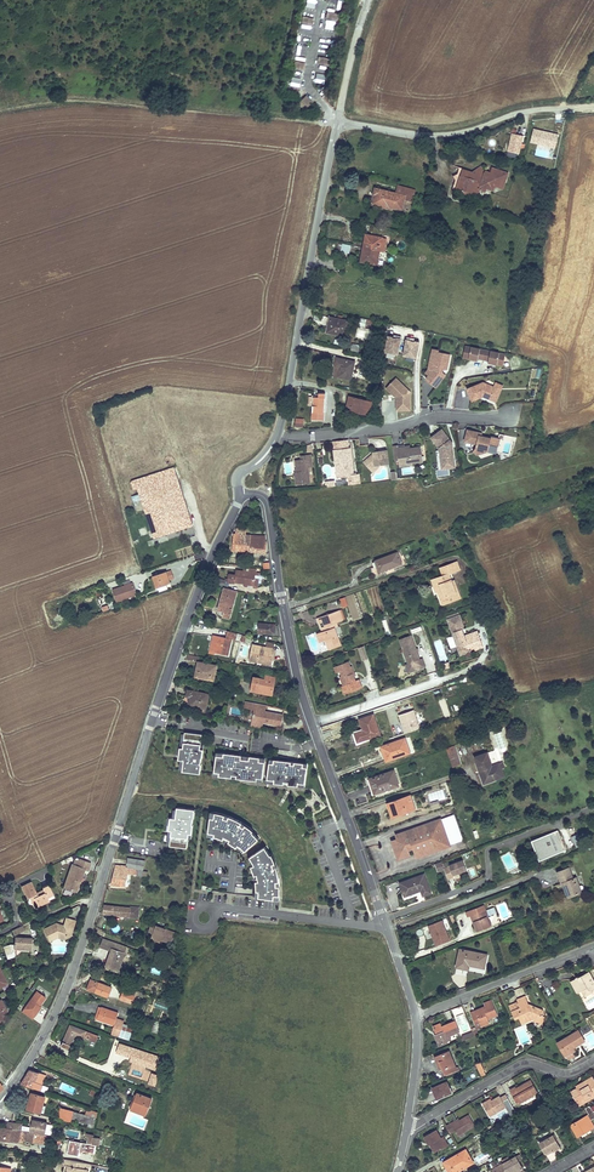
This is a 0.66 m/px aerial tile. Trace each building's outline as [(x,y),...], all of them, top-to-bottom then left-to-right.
[(327,19),(336,21),(337,15),(328,13),(327,19)] [(302,23),(311,25),(313,18),(303,17),(302,23)] [(318,64),(328,66),(329,59),(319,57),(318,64)] [(293,68),(303,69),(304,63),(294,61),(293,68)] [(318,64),(316,80),(324,82),(327,65),(318,64)] [(298,103),(304,110),(312,102),(306,96),(298,103)] [(556,133),(532,128),(529,141),(549,145),(549,141),(554,142),(556,133)] [(507,151),(518,153),(521,135),(510,133),(507,151)] [(483,165),(473,172),(484,176),(486,172),(483,165)] [(473,172),(460,168),(457,174),(453,176),(455,180),(452,190),(456,191),(457,188),(463,190),(462,193),(468,195),(469,192),(475,194),(479,191),(485,192),(487,188),(491,189),(495,187),(496,185),(504,188),(506,177),(504,172),(493,168),(491,173),(486,172),(484,176),(473,172)] [(396,194),(376,188),(374,194),(375,194),(373,203),(388,207),(389,206),(401,209),(404,199),(412,200),(414,191),(399,187),(396,194)] [(382,237),(365,235),(363,248),(379,251),(382,237)] [(341,251),(349,253),(351,245),(343,243),(341,251)] [(361,261),(378,263),(379,251),(363,248),(361,261)] [(348,321),(331,318),(330,322),(332,323),(330,333),(345,337),(348,321)] [(374,321),(366,319),(364,328),(372,329),(374,321)] [(417,358),(421,340),(407,337),(403,355),(417,358)] [(389,338),(386,352),(399,355),(402,341),(389,338)] [(351,351),(359,352),(360,344),(352,343),(351,351)] [(465,345),(463,358),(504,364),(506,351),(465,345)] [(431,348),(425,382),(444,385),(450,352),(431,348)] [(354,361),(337,359),(335,366),(339,367),(337,377),(351,379),(354,361)] [(411,410),(411,387),(401,387),(401,378),(393,378),(393,410),(411,410)] [(467,387),(472,403),(501,393),(497,383),(491,385),(489,379),(467,387)] [(319,397),(314,397),(313,406),(313,419),(324,420),(325,393),(319,393),(319,397)] [(371,402),(349,396),(347,406),(351,407),(350,410),(368,414),(371,402)] [(295,417),(294,426),(303,427),(304,418),(295,417)] [(438,469),(455,468),(451,429),(434,431),(435,450),(436,450),(438,469)] [(467,429),(465,441),(476,443),(475,451),(488,454),(490,444),(499,445),(501,436),(467,429)] [(399,465),(423,464),(422,444),(394,446),(395,459),(399,459),(399,465)] [(349,449),(332,452),(333,459),(335,459),(336,468),(339,472),(341,471),(342,479),(352,478),(349,449)] [(371,457),(369,457),(363,463),(369,470),(373,467),(378,466),(388,465),(386,452),(371,454),(372,455),(372,456),(372,457),(371,457)] [(305,461),(300,462),(294,463),(296,474),(294,475),(296,487),(309,485),(307,470),(312,469),(310,456),(305,457),(305,461)] [(335,459),(333,459),(336,480),(342,479),(341,471),(339,472),(336,468),(335,459)] [(151,530),(147,531),(149,538),(153,536),(154,538),(193,525),(187,508),(160,517),(149,485),(176,475),(174,468),(131,482),(134,489),(138,488),(141,499),(133,502),(134,505),(136,504),(142,502),(144,507),(138,509),(139,513),(141,512),(143,516),(147,515),(151,530)] [(187,508),(176,475),(149,485),(160,517),(187,508)] [(471,533),(468,524),(463,525),(466,534),(471,533)] [(261,536),(243,534),(236,533),(234,533),(233,550),(240,551),(249,551),(266,553),(266,541),(265,541),(266,535),(262,535),(261,536)] [(401,564),(397,553),(376,561),(378,565),(373,568),(375,574),(401,564)] [(461,597),(456,585),(454,586),(452,581),(449,574),(459,570),(456,561),(442,566),(445,574),(442,575),(433,579),(435,585),(438,583),(440,589),(438,590),(439,591),(441,596),(440,597),(443,604),(461,597)] [(173,578),(170,570),(154,576),(157,587),(167,583),(166,580),(173,578)] [(245,571),(236,570),(235,573),(228,572),(226,578),(225,578),(224,579),(217,578),(216,584),(228,587),(229,581),(233,582),(234,582),(245,584),(254,585),(256,572),(245,571)] [(260,573),(256,572),(254,585),(245,584),(245,586),(258,588),(260,573)] [(433,579),(430,580),(435,592),(439,591),(438,590),(440,589),(438,583),(435,585),(433,579)] [(137,595),(133,582),(112,589),(116,602),(137,595)] [(237,591),(224,587),(218,609),(225,611),(223,616),(230,618),(237,591)] [(345,596),(339,598),(342,607),(348,605),(345,596)] [(343,620),(339,610),(319,617),(321,623),(324,622),(325,626),(336,622),(343,620)] [(459,614),(446,619),(451,633),(454,632),(458,644),(460,644),(461,647),(460,648),(462,654),(470,651),(469,648),(468,645),(473,643),(470,637),(478,635),(476,631),(464,635),(461,629),(464,628),(459,614)] [(341,634),(336,622),(325,626),(324,622),(321,623),(319,617),(317,618),(322,632),(334,628),(337,637),(341,634)] [(276,625),(266,624),(265,633),(275,634),(276,625)] [(337,637),(334,628),(322,632),(317,633),(319,641),(326,639),(329,649),(340,646),(337,637)] [(234,633),(228,631),(227,637),(220,636),(216,653),(227,655),(231,638),(235,639),(237,633),(234,633)] [(460,655),(462,654),(460,648),(461,647),(460,644),(458,644),(454,632),(451,633),(460,655)] [(411,635),(399,639),(408,663),(411,662),(414,670),(425,666),(422,658),(420,659),(417,651),(416,648),(411,635)] [(478,635),(470,637),(473,643),(468,645),(469,648),(474,646),(475,650),(483,647),(478,635)] [(274,649),(253,644),(250,655),(247,654),(246,659),(271,663),(274,649)] [(362,660),(368,658),(364,645),(358,647),(362,660)] [(216,666),(198,662),(195,677),(214,680),(216,666)] [(349,662),(338,666),(340,672),(342,676),(340,677),(343,686),(345,685),(348,693),(362,688),(359,680),(356,681),(354,676),(353,674),(355,674),(352,666),(351,667),(349,662)] [(408,663),(406,664),(408,672),(414,670),(411,662),(408,663)] [(265,680),(254,677),(251,691),(272,695),(275,677),(266,674),(265,680)] [(209,694),(189,689),(187,696),(190,696),(188,705),(206,709),(209,694)] [(447,700),(440,700),(442,715),(449,714),(447,700)] [(266,706),(245,702),(244,707),(254,709),(250,726),(261,728),(263,723),(281,726),(283,714),(265,711),(266,706)] [(420,728),(415,711),(400,717),(405,733),(420,728)] [(380,732),(374,714),(360,719),(364,729),(355,733),(358,743),(376,737),(375,734),(380,732)] [(183,771),(201,773),(202,763),(201,763),(202,757),(203,758),(204,748),(201,748),(203,734),(186,731),(184,747),(181,747),(180,755),(185,755),(184,760),(183,771)] [(507,747),(502,733),(494,736),(499,749),(507,747)] [(410,752),(405,738),(381,747),(383,751),(387,750),(389,759),(410,752)] [(461,764),(455,745),(446,748),(453,767),(461,764)] [(220,772),(220,775),(233,777),(233,774),(245,776),(245,778),(257,780),(258,777),(263,778),(266,761),(260,761),(260,757),(250,755),(250,759),(242,758),(242,754),(224,752),(224,756),(217,755),(215,771),(220,772)] [(492,766),(487,752),(475,756),(484,783),(504,776),(501,768),(504,767),(502,762),(492,766)] [(270,762),(268,778),(275,779),(275,782),(284,784),(285,781),(289,781),(292,782),(292,785),(298,785),(299,782),(306,783),(308,767),(303,766),(304,763),(295,761),(295,764),(289,764),(289,761),(275,759),(274,763),(270,762)] [(398,785),(393,770),(370,779),(371,784),(375,783),(378,792),(385,790),(384,787),(387,786),(388,789),(398,785)] [(414,809),(410,796),(407,797),(408,802),(404,804),(406,812),(414,809)] [(407,797),(388,804),(392,817),(406,812),(404,804),(408,802),(407,797)] [(172,830),(170,845),(187,847),(189,833),(192,833),(193,824),(194,818),(195,809),(178,807),(176,818),(176,822),(170,821),(169,829),(172,830)] [(224,838),(229,841),(237,846),(240,849),(243,852),(246,850),(260,838),(256,834),(253,831),(254,830),(250,827),(246,824),(242,822),(238,819),(233,817),(224,814),(216,812),(212,811),(211,817),(209,832),(209,834),(215,835),(224,838)] [(442,819),(396,835),(398,842),(392,844),(398,860),(411,856),(409,851),(413,849),(417,859),(451,847),(442,819)] [(567,837),(572,836),(574,845),(579,844),(575,826),(566,828),(567,837)] [(558,830),(532,840),(535,847),(530,849),(532,853),(536,852),(540,850),(542,855),(557,849),(558,853),(565,850),(558,830)] [(252,866),(255,875),(256,880),(257,890),(256,896),(259,897),(274,899),(280,899),(280,895),(280,886),(279,877),(278,872),(277,867),(276,863),(274,858),(272,854),(270,855),(268,850),(265,846),(250,856),(248,858),(250,862),(252,866)] [(540,850),(536,852),(539,861),(558,853),(557,849),(542,855),(540,850)] [(127,866),(116,865),(111,884),(124,886),(127,873),(141,876),(145,861),(128,858),(127,866)] [(77,865),(73,864),(64,886),(74,890),(76,885),(78,886),(84,869),(88,870),(90,863),(79,859),(77,865)] [(461,861),(448,866),(451,875),(465,870),(461,861)] [(440,862),(434,865),(437,872),(442,870),(440,862)] [(569,869),(557,873),(561,885),(563,884),(564,884),(565,888),(564,888),(568,898),(579,894),(577,889),(579,888),(576,879),(572,880),(569,869)] [(424,874),(401,882),(405,895),(416,892),(415,889),(420,887),(424,895),(431,893),(424,874)] [(38,895),(32,881),(21,886),(27,897),(32,894),(37,903),(34,905),(34,908),(49,901),(47,898),(54,895),(49,885),(43,887),(45,892),(38,895)] [(104,914),(134,917),(134,918),(141,919),(140,907),(130,906),(130,908),(105,905),(104,914)] [(483,906),(467,911),(469,916),(484,911),(483,906)] [(487,909),(489,915),(496,913),(494,907),(487,909)] [(490,926),(484,911),(469,916),(474,932),(490,926)] [(76,920),(67,917),(65,926),(74,928),(76,920)] [(428,925),(436,946),(451,940),(443,919),(428,925)] [(56,923),(45,928),(49,939),(55,937),(58,938),(63,939),(72,935),(74,928),(65,926),(64,929),(59,927),(59,924),(58,923),(57,923),(56,923)] [(175,931),(152,923),(148,934),(152,935),(163,939),(172,942),(175,931)] [(24,929),(22,925),(11,930),(13,935),(24,929)] [(131,937),(137,939),(139,932),(133,930),(131,937)] [(32,951),(33,937),(14,936),(14,944),(10,944),(3,946),(8,960),(16,958),(16,950),(32,951)] [(113,941),(104,938),(100,947),(109,950),(113,941)] [(128,947),(113,941),(109,950),(112,951),(113,947),(126,953),(128,947)] [(126,953),(113,947),(112,951),(106,967),(113,970),(115,965),(120,967),(126,953)] [(487,955),(461,950),(457,966),(465,968),(466,964),(470,965),(484,968),(487,955)] [(571,981),(577,993),(587,988),(588,990),(592,991),(593,989),(593,982),(588,972),(585,974),(585,975),(582,977),(580,976),(578,977),(577,977),(575,978),(575,979),(571,981)] [(91,980),(87,989),(108,997),(111,987),(91,980)] [(125,988),(136,992),(141,994),(142,992),(122,985),(121,987),(125,988)] [(125,988),(121,999),(132,1003),(136,992),(125,988)] [(46,997),(38,991),(22,1011),(32,1019),(41,1007),(40,1006),(46,997)] [(521,1008),(512,1011),(514,1017),(518,1015),(519,1017),(522,1022),(534,1017),(543,1021),(545,1017),(541,1015),(543,1010),(529,1005),(526,996),(517,1000),(518,1002),(521,1008)] [(155,1000),(153,1007),(168,1012),(170,1006),(155,1000)] [(476,1010),(471,1012),(478,1027),(489,1022),(487,1018),(497,1014),(491,1000),(485,1002),(486,1006),(486,1007),(477,1011),(476,1010)] [(518,1002),(510,1005),(512,1011),(521,1008),(518,1002)] [(101,1007),(97,1019),(114,1025),(111,1034),(118,1037),(119,1036),(121,1030),(124,1021),(117,1019),(118,1013),(101,1007)] [(453,1011),(462,1032),(471,1029),(462,1007),(453,1011)] [(440,1024),(433,1027),(437,1034),(435,1035),(439,1045),(447,1042),(445,1037),(449,1035),(459,1031),(454,1021),(441,1027),(440,1024)] [(163,1034),(163,1024),(156,1023),(155,1033),(163,1034)] [(71,1025),(62,1045),(69,1049),(76,1035),(83,1037),(87,1038),(88,1036),(90,1037),(92,1034),(71,1025)] [(131,1033),(121,1030),(119,1036),(129,1039),(131,1033)] [(578,1030),(559,1041),(565,1052),(573,1048),(585,1041),(578,1030)] [(559,1041),(557,1042),(566,1057),(575,1052),(573,1048),(565,1052),(559,1041)] [(69,1049),(62,1045),(59,1051),(66,1055),(69,1049)] [(448,1051),(436,1056),(438,1062),(440,1062),(442,1068),(446,1076),(459,1070),(457,1067),(456,1067),(448,1051)] [(482,1076),(487,1074),(481,1061),(476,1064),(482,1076)] [(30,1070),(21,1084),(32,1088),(35,1081),(41,1084),(43,1081),(44,1081),(46,1075),(30,1070)] [(571,1090),(574,1095),(577,1093),(581,1100),(592,1095),(593,1097),(593,1096),(593,1085),(592,1086),(588,1079),(579,1084),(580,1086),(577,1087),(571,1090)] [(515,1087),(511,1090),(517,1101),(519,1100),(521,1101),(533,1095),(533,1093),(536,1091),(530,1080),(516,1089),(515,1087)] [(447,1082),(433,1088),(437,1098),(452,1093),(447,1082)] [(32,1093),(28,1109),(40,1112),(42,1104),(45,1097),(32,1093)] [(138,1093),(132,1109),(146,1114),(152,1099),(138,1093)] [(577,1093),(574,1095),(580,1105),(593,1097),(592,1095),(581,1100),(577,1093)] [(492,1100),(484,1105),(490,1116),(506,1107),(506,1105),(510,1102),(506,1095),(501,1098),(500,1096),(492,1100)] [(585,1108),(592,1119),(593,1118),(593,1112),(590,1105),(585,1108)] [(6,1108),(5,1119),(13,1120),(15,1109),(6,1108)] [(61,1108),(58,1119),(64,1121),(65,1118),(88,1124),(90,1116),(61,1108)] [(451,1122),(446,1126),(450,1133),(455,1130),(458,1135),(475,1125),(469,1115),(459,1120),(452,1124),(451,1122)] [(571,1125),(577,1135),(590,1128),(591,1130),(593,1128),(593,1125),(590,1118),(590,1119),(588,1115),(571,1125)] [(22,1143),(23,1139),(33,1141),(33,1142),(43,1144),(45,1135),(44,1134),(30,1132),(25,1131),(0,1127),(0,1140),(22,1143)] [(437,1129),(425,1136),(429,1144),(430,1144),(432,1143),(437,1151),(448,1145),(443,1136),(441,1137),(437,1129)] [(86,1133),(84,1140),(100,1145),(102,1138),(86,1133)] [(551,1137),(540,1143),(546,1155),(551,1152),(550,1151),(552,1150),(553,1151),(559,1147),(555,1140),(554,1141),(551,1137)] [(444,1162),(450,1171),(457,1171),(473,1163),(466,1150),(444,1162)] [(502,1164),(507,1171),(513,1171),(515,1171),(516,1171),(522,1168),(518,1161),(517,1162),(514,1157),(502,1164)] [(74,1161),(73,1161),(72,1166),(69,1165),(69,1166),(68,1171),(84,1171),(85,1169),(88,1169),(89,1164),(74,1161)]
